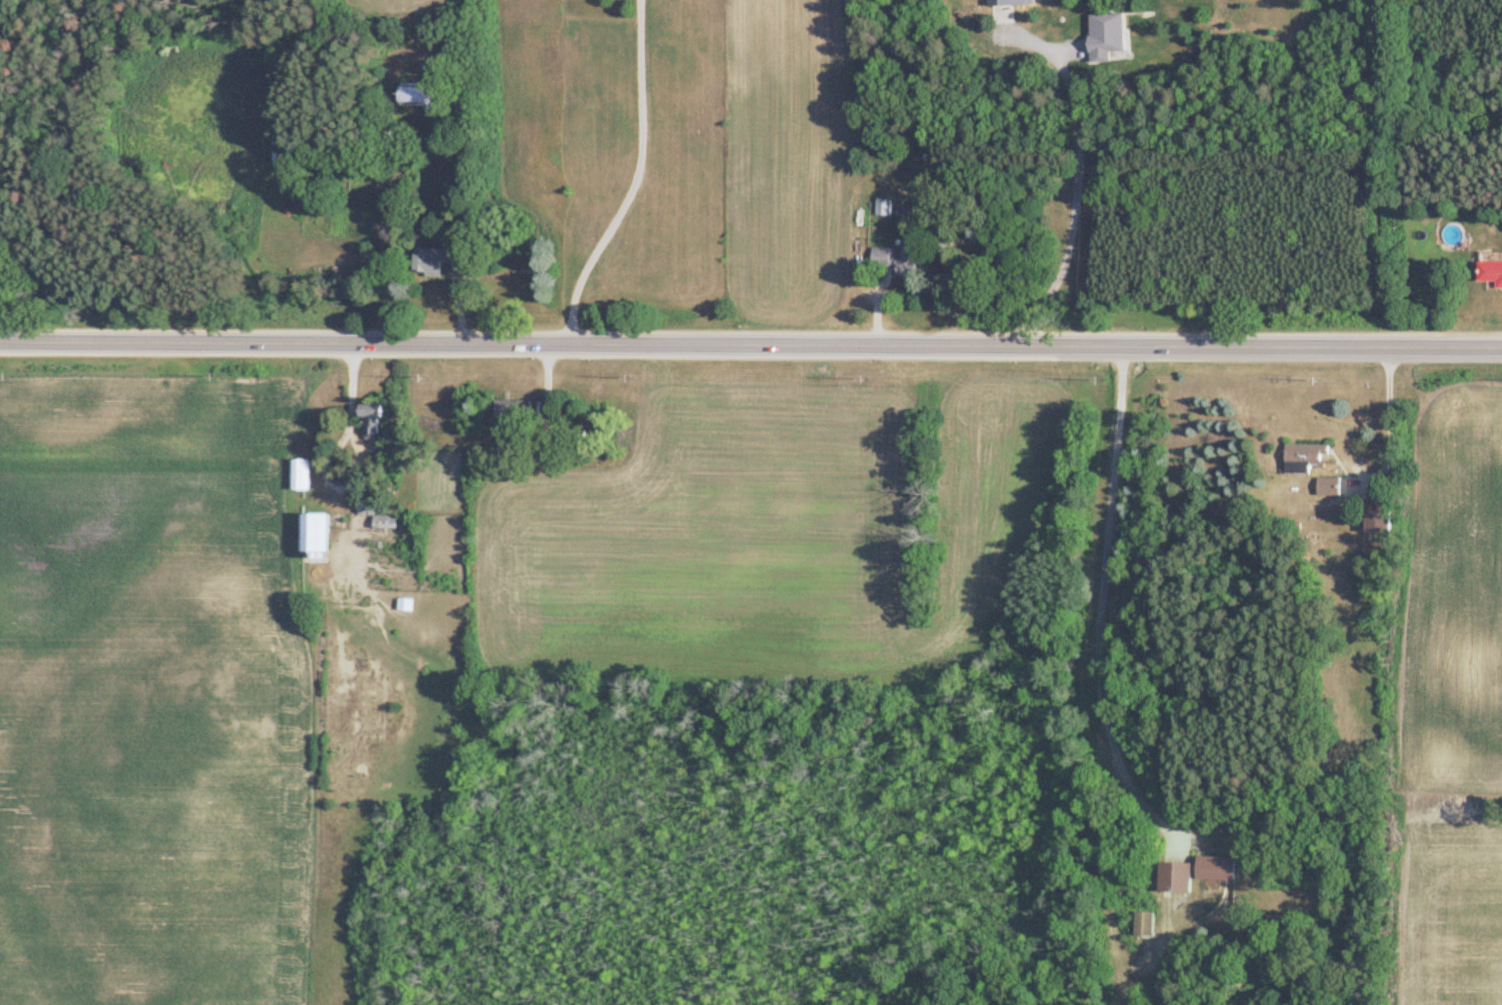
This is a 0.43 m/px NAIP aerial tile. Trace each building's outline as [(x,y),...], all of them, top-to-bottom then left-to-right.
[(400,104),(418,105),(419,85),(400,85),(400,104)] [(888,200),(873,200),(873,216),(888,216),(888,200)] [(901,249),(871,249),(871,279),(892,279),(892,267),(901,267),(901,249)] [(1476,258),(1476,283),(1493,283),(1493,288),(1501,288),(1501,257),(1476,258)] [(528,400),(491,400),(491,420),(528,420),(528,400)] [(355,440),(376,440),(376,405),(355,405),(355,440)] [(1325,455),(1325,446),(1282,446),(1282,474),(1307,474),(1307,467),(1318,467),(1318,455),(1325,455)] [(1337,478),(1314,478),(1314,497),(1337,497),(1337,478)] [(1386,534),(1386,501),(1361,501),(1361,534),(1386,534)] [(394,516),(297,515),(296,552),(336,553),(337,539),(365,539),(365,529),(394,529),(394,516)] [(1193,881),(1231,881),(1231,857),(1193,857),(1193,881)] [(1188,865),(1156,865),(1156,895),(1188,895),(1188,865)] [(1151,934),(1147,913),(1130,916),(1134,937),(1151,934)]
